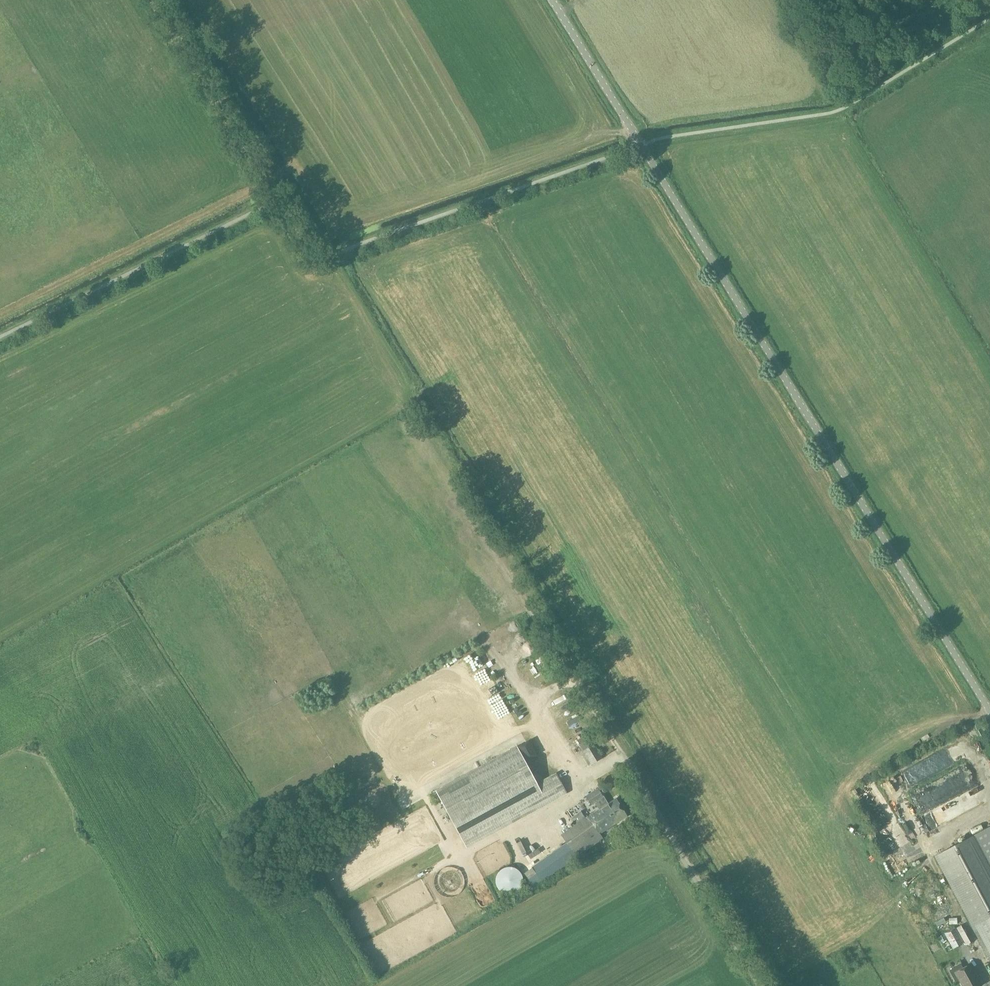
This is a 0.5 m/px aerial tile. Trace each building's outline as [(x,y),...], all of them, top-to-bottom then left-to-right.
[(546,684),(551,679),(544,672),(539,676),(546,684)] [(557,703),(564,700),(561,694),(554,697),(557,703)] [(974,733),(909,770),(917,784),(981,747),(974,733)] [(588,735),(578,741),(591,763),(602,757),(588,735)] [(527,741),(520,746),(528,757),(535,751),(527,741)] [(518,747),(436,792),(467,848),(566,794),(556,774),(538,784),(518,747)] [(916,788),(924,805),(951,792),(947,784),(955,780),(951,771),(916,788)] [(604,839),(601,835),(627,817),(616,800),(609,804),(599,789),(586,797),(592,806),(596,804),(600,810),(589,817),(562,836),(567,843),(532,868),(542,883),(587,851),(600,841),(601,842),(604,839)] [(933,819),(936,824),(955,810),(959,815),(975,802),(972,799),(968,802),(964,797),(951,806),(933,819)] [(916,832),(929,826),(923,813),(920,814),(916,805),(912,807),(909,801),(903,804),(916,832)] [(552,821),(537,830),(543,840),(558,832),(552,821)] [(974,836),(974,837),(935,857),(974,930),(989,959),(989,828),(974,836)] [(489,842),(478,848),(481,854),(492,849),(489,842)] [(897,873),(909,865),(906,860),(893,868),(897,873)] [(497,880),(497,881),(497,882),(497,883),(497,884),(497,885),(497,886),(498,888),(499,889),(500,890),(500,891),(501,892),(503,893),(505,894),(506,895),(507,895),(509,895),(510,895),(511,895),(513,895),(515,894),(516,894),(517,894),(518,892),(519,892),(520,891),(521,890),(522,889),(523,887),(523,886),(524,885),(524,884),(524,883),(524,882),(524,881),(524,880),(524,879),(523,878),(523,877),(523,876),(522,875),(521,873),(520,872),(520,871),(519,871),(517,870),(516,869),(514,868),(513,868),(511,868),(509,868),(508,868),(506,868),(505,869),(503,870),(502,870),(501,872),(499,873),(498,875),(498,876),(497,877),(497,878),(497,879),(497,880)] [(957,927),(946,933),(955,948),(965,942),(957,927)] [(957,972),(964,985),(981,985),(982,985),(970,964),(957,972)]
